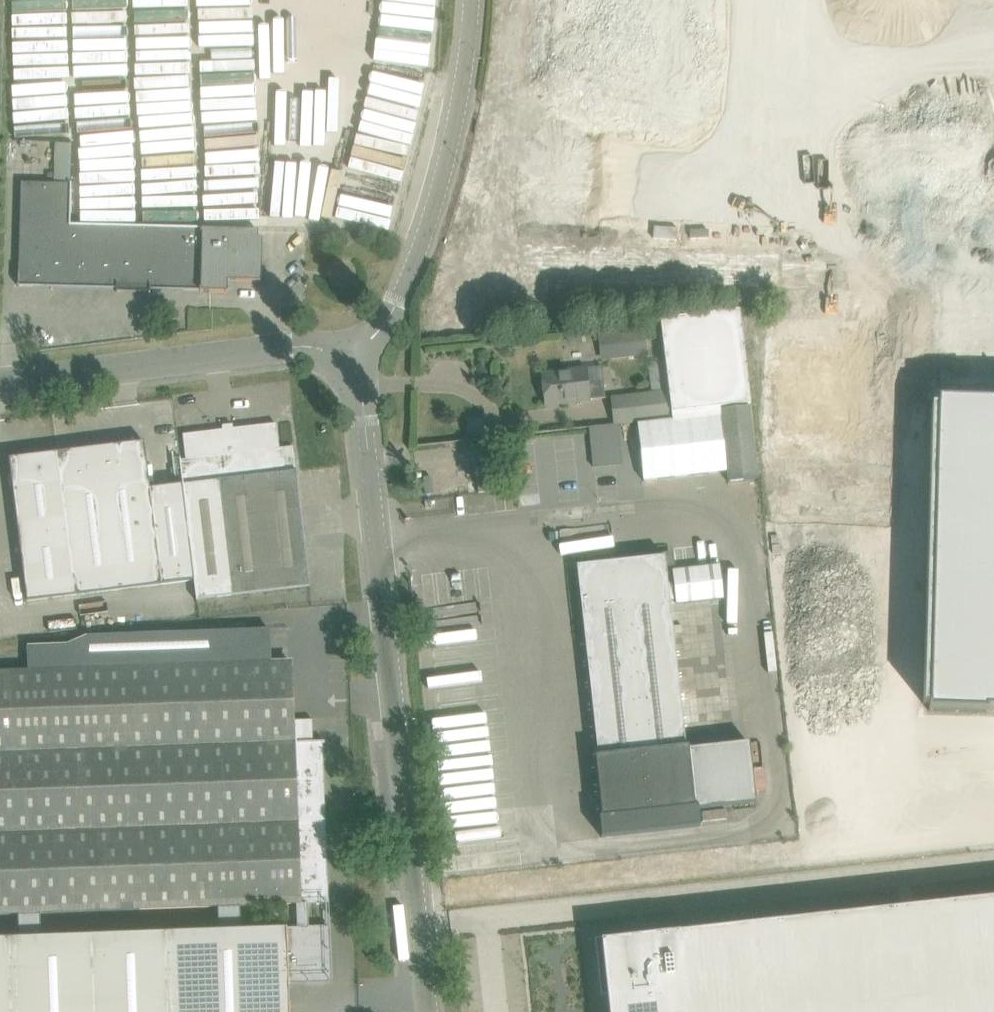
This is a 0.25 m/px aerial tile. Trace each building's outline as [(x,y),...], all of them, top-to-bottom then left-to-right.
[(70,184),(69,226),(258,231),(306,232),(309,108),(298,108),(301,0),(75,0),(70,184)] [(69,226),(70,184),(21,183),(19,270),(18,270),(18,286),(117,289),(116,292),(118,292),(118,285),(149,286),(149,293),(150,293),(151,289),(200,291),(200,292),(228,292),(228,289),(228,281),(261,282),(262,239),(258,239),(258,231),(69,226)] [(668,419),(637,422),(643,481),(680,477),(727,471),(728,482),(758,479),(750,407),(720,410),(720,407),(751,403),(739,310),(660,320),(669,391),(665,391),(668,419)] [(646,330),(609,334),(612,362),(649,357),(646,330)] [(568,332),(566,338),(569,344),(578,343),(580,337),(577,332),(568,332)] [(872,400),(884,400),(884,346),(868,346),(868,350),(764,349),(764,426),(872,426),(872,400)] [(542,373),(545,401),(562,399),(562,404),(589,401),(589,400),(606,398),(604,383),(588,385),(586,368),(542,373)] [(615,425),(637,422),(668,419),(665,391),(612,397),(615,425)] [(923,704),(929,704),(929,711),(986,713),(986,710),(993,711),(993,402),(937,400),(937,407),(931,407),(923,704)] [(277,423),(189,434),(183,435),(186,459),(181,460),(181,458),(179,458),(196,601),(197,601),(197,599),(310,586),(293,447),(279,448),(277,423)] [(144,441),(57,452),(75,595),(162,584),(194,580),(182,484),(150,488),(144,441)] [(27,601),(75,595),(57,452),(9,458),(27,601)] [(476,468),(478,493),(496,491),(493,467),(476,468)] [(780,576),(809,576),(807,528),(779,528),(780,576)] [(577,566),(598,757),(686,747),(684,724),(708,722),(705,691),(680,693),(670,601),(676,600),(676,603),(724,598),(720,565),(672,570),(674,583),(668,583),(666,566),(675,565),(673,555),(577,566)] [(293,721),(290,662),(270,663),(269,629),(249,630),(88,636),(68,645),(28,646),(29,671),(10,672),(18,914),(40,913),(218,907),(241,906),(298,904),(298,903),(307,903),(327,902),(321,742),(310,742),(310,721),(293,721)] [(10,672),(0,672),(0,915),(18,914),(10,672)] [(595,757),(602,817),(698,807),(698,809),(756,803),(749,742),(748,742),(748,743),(689,749),(689,747),(686,747),(598,757),(595,757)] [(698,807),(602,817),(600,818),(602,837),(700,827),(698,809),(698,807)] [(594,940),(595,946),(598,945),(603,992),(600,992),(600,997),(611,996),(613,1011),(993,1011),(993,898),(702,930),(702,931),(679,933),(678,933),(679,940),(631,946),(630,936),(594,940)] [(307,903),(298,903),(298,904),(299,928),(242,930),(241,906),(218,907),(219,931),(41,937),(40,913),(18,914),(19,938),(0,939),(0,1011),(290,1011),(288,976),(301,976),(301,972),(306,971),(307,981),(330,981),(328,927),(307,927),(307,903)]
